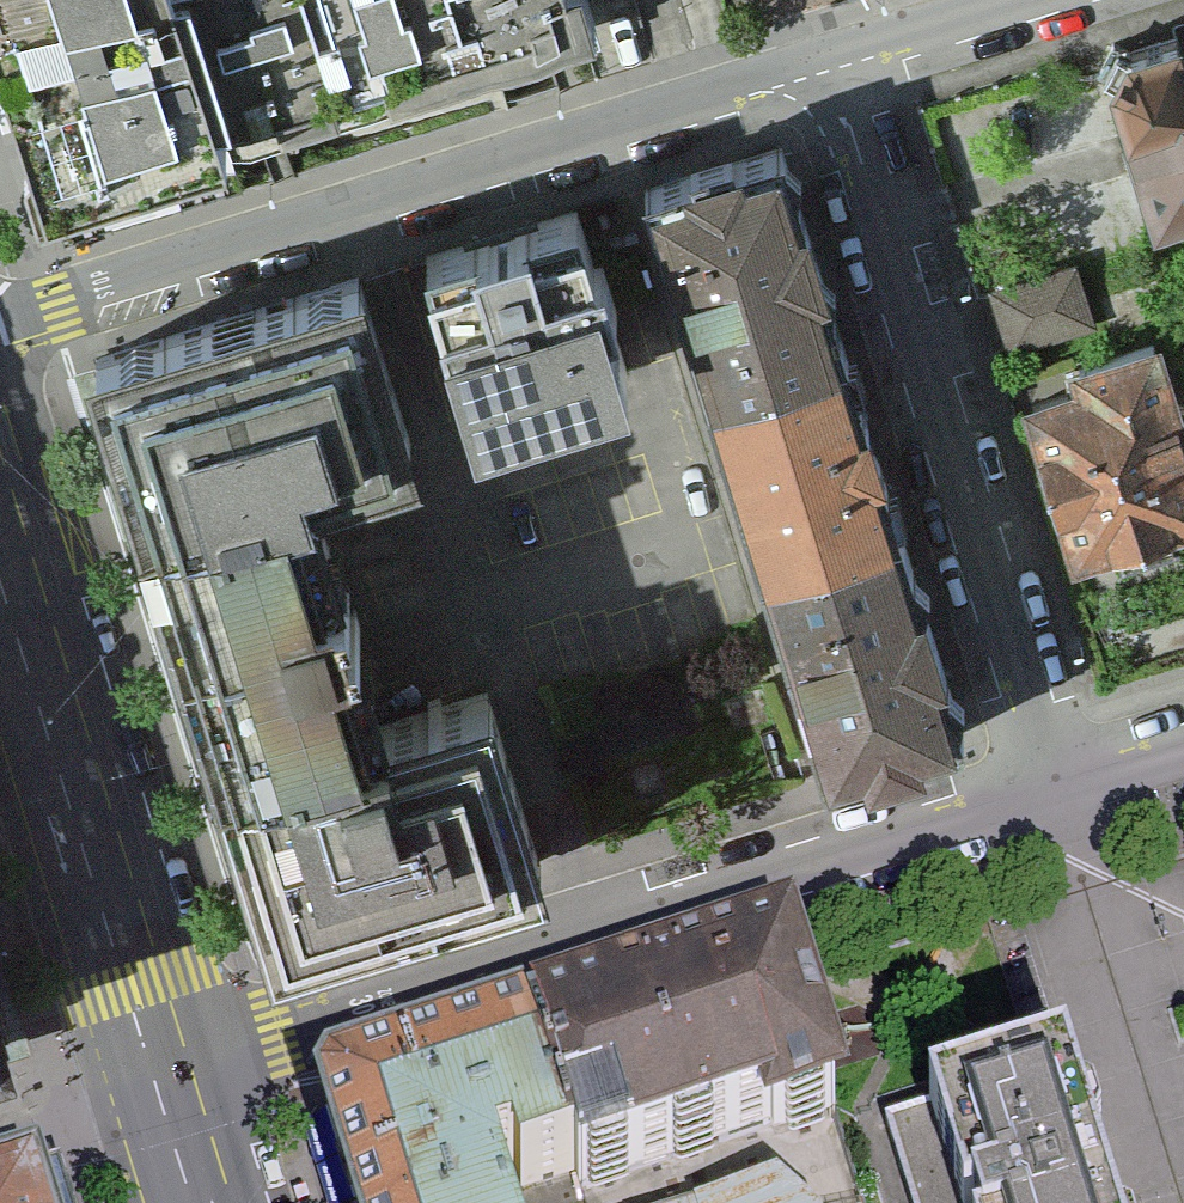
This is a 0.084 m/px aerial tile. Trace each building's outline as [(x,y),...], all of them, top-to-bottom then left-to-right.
[(60,207),(640,26),(632,0),(0,0),(0,17),(60,207)] [(1111,62),(1159,241),(1183,234),(1183,40),(1111,62)] [(800,151),(654,196),(836,780),(982,735),(800,151)] [(491,430),(654,382),(619,263),(573,277),(559,230),(497,248),(510,291),(455,307),(491,430)] [(1007,348),(1089,325),(1073,267),(991,291),(1007,348)] [(324,482),(413,454),(359,276),(102,355),(293,959),(570,873),(514,694),(402,729),(324,482)] [(1167,346),(1077,374),(1082,389),(1028,406),(1079,571),(1183,539),(1183,401),(1167,346)] [(31,1041),(0,943),(0,1051),(31,1041)] [(344,1098),(332,1122),(356,1202),(526,1202),(524,1199),(586,1180),(594,1202),(627,1202),(871,1127),(860,1093),(820,964),(816,952),(775,965),(344,1098)] [(1090,1074),(890,1136),(911,1202),(1130,1202),(1090,1074)] [(74,1164),(0,1186),(0,1202),(85,1202),(74,1164)] [(721,1202),(827,1202),(818,1174),(721,1202)]
